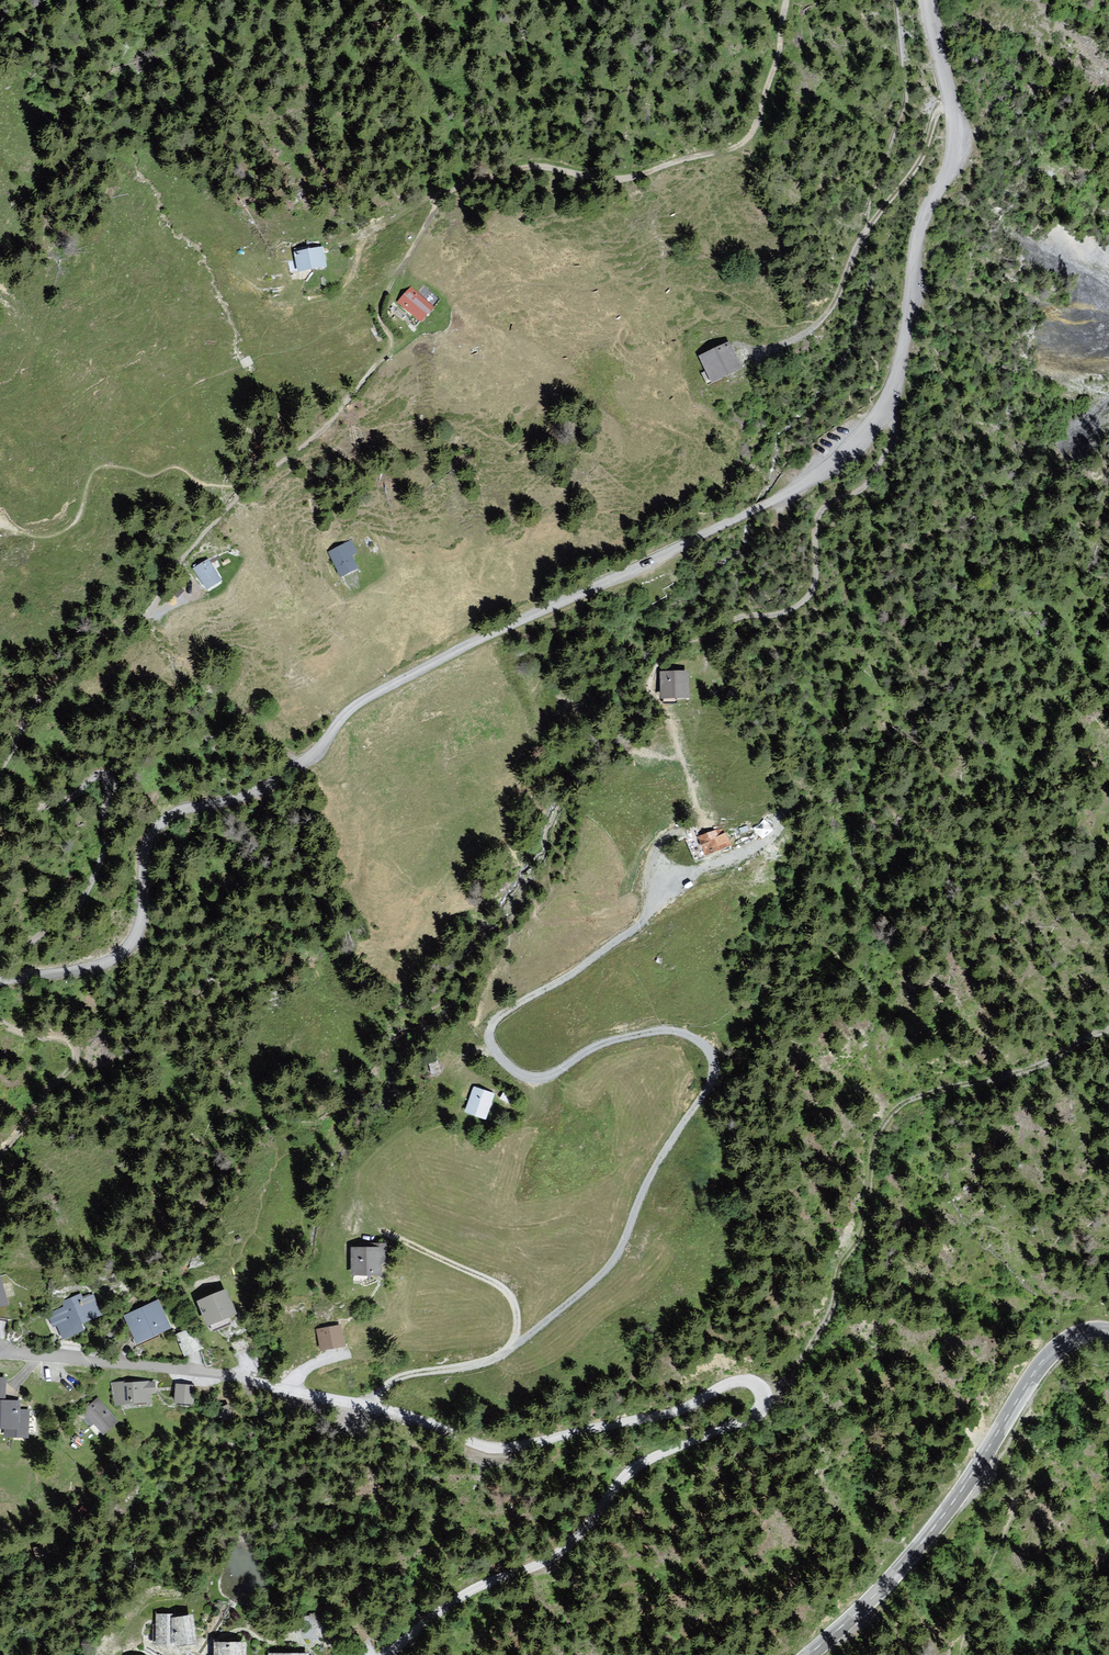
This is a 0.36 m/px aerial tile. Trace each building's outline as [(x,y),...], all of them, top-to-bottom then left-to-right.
[(324,248),(293,252),(296,271),(327,266),(324,248)] [(427,312),(408,290),(393,304),(413,325),(427,312)] [(729,342),(698,355),(709,381),(741,368),(729,342)] [(353,540),(328,552),(341,578),(359,569),(352,556),(359,553),(353,540)] [(208,558),(193,568),(207,590),(222,580),(208,558)] [(689,671),(661,671),(661,699),(690,699),(689,671)] [(725,826),(697,837),(704,855),(732,845),(725,826)] [(496,1094),(473,1085),(462,1111),(486,1121),(496,1094)] [(370,1247),(351,1247),(351,1276),(382,1276),(382,1264),(387,1264),(387,1243),(370,1243),(370,1247)] [(226,1289),(196,1301),(206,1326),(236,1314),(226,1289)] [(55,1307),(42,1313),(54,1340),(77,1332),(73,1324),(98,1315),(89,1295),(77,1300),(75,1294),(54,1302),(55,1307)] [(154,1301),(118,1317),(131,1344),(166,1328),(154,1301)] [(341,1325),(316,1329),(320,1350),(345,1346),(341,1325)] [(150,1384),(109,1385),(111,1410),(152,1409),(150,1384)] [(189,1388),(170,1385),(168,1403),(187,1406),(189,1388)] [(92,1400),(78,1410),(99,1435),(114,1425),(92,1400)] [(22,1440),(25,1412),(13,1411),(13,1403),(0,1402),(0,1439),(22,1440)] [(188,1617),(150,1615),(149,1643),(188,1648),(188,1617)] [(204,1642),(203,1654),(244,1654),(245,1643),(204,1642)]
